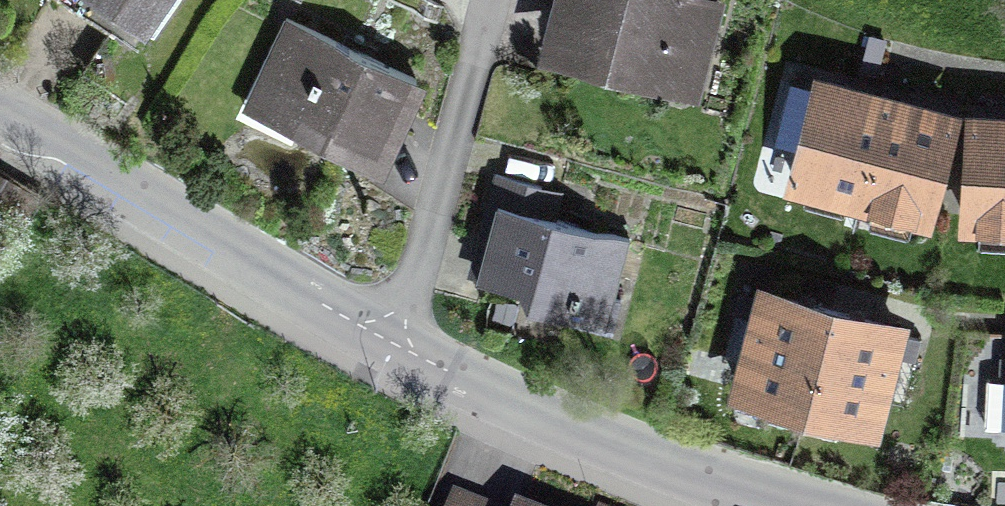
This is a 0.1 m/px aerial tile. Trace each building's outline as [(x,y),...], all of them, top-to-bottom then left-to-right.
[(157,32),(179,0),(110,0),(157,32)] [(704,115),(728,16),(672,3),(673,0),(556,0),(538,75),(704,115)] [(249,118),(393,182),(432,95),(288,31),(249,118)] [(859,197),(885,101),(789,75),(770,143),(801,151),(793,179),(859,197)] [(859,197),(926,215),(952,119),(885,101),(859,197)] [(1004,222),(1004,122),(971,120),(965,220),(1004,222)] [(478,294),(616,330),(639,240),(501,204),(478,294)] [(737,389),(805,406),(830,308),(763,291),(737,389)] [(896,325),(830,308),(805,406),(870,423),(896,325)] [(455,486),(447,505),(509,505),(455,486)]
